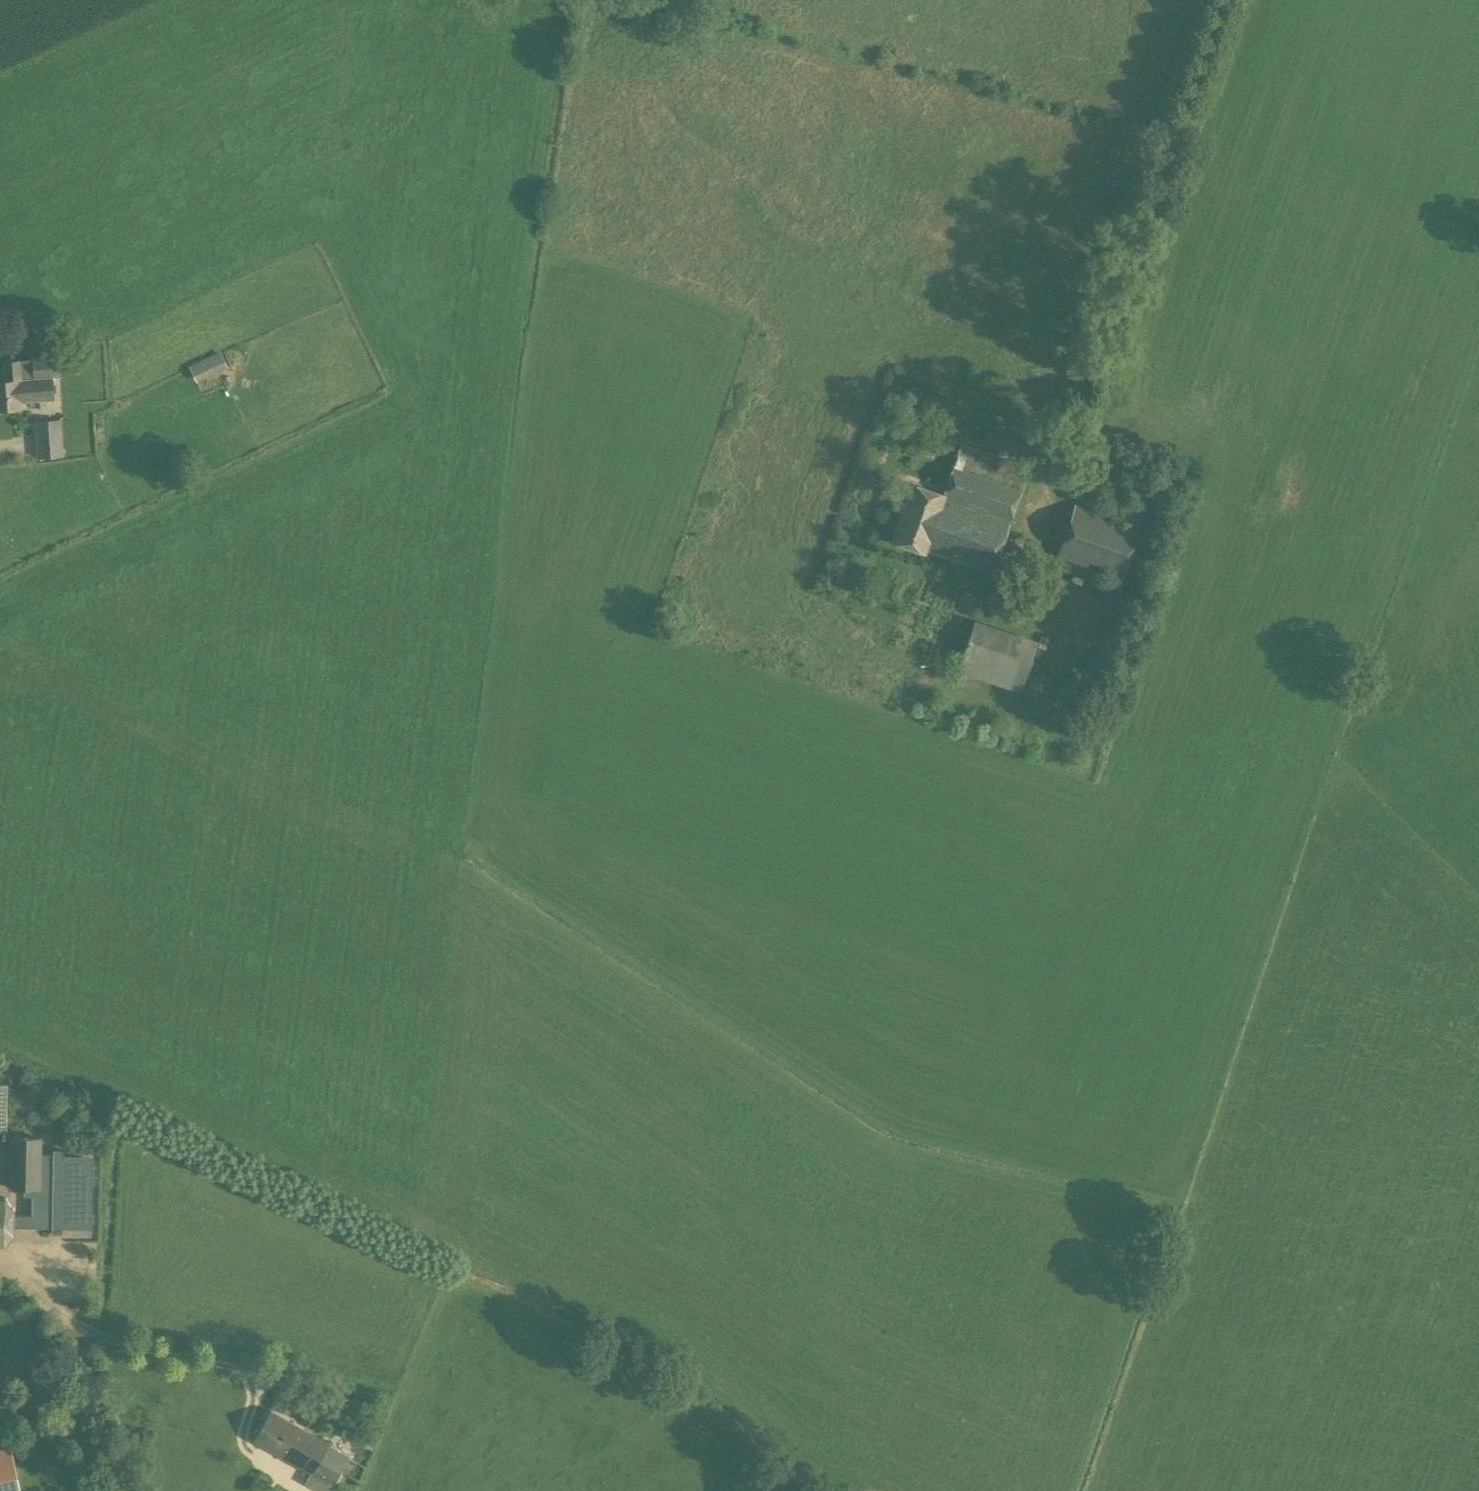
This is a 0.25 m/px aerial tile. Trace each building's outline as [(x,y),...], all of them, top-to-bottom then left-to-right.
[(196,382),(226,367),(218,351),(188,366),(196,382)] [(21,408),(20,401),(53,399),(52,376),(60,376),(58,358),(3,362),(4,381),(0,382),(0,410),(21,408)] [(63,456),(61,419),(35,421),(38,458),(63,456)] [(960,442),(942,495),(911,484),(891,541),(924,552),(924,551),(992,574),(1029,466),(960,442)] [(1141,527),(1074,504),(1056,556),(1087,566),(1088,563),(1100,567),(1098,571),(1123,579),(1141,527)] [(973,619),(956,671),(1019,692),(1037,641),(973,619)] [(6,1135),(8,1113),(0,1112),(0,1134),(6,1135)] [(13,1217),(13,1210),(5,1199),(0,1199),(0,1245),(4,1245),(12,1234),(12,1228),(50,1228),(50,1234),(60,1234),(60,1229),(72,1229),(92,1228),(93,1155),(63,1156),(63,1150),(52,1150),(52,1156),(40,1156),(41,1138),(10,1138),(9,1188),(23,1188),(23,1197),(31,1197),(31,1217),(13,1217)] [(282,1457),(299,1426),(270,1410),(251,1440),(282,1457)] [(328,1443),(299,1426),(282,1457),(309,1472),(309,1471),(332,1485),(349,1456),(328,1443)] [(11,1446),(0,1448),(0,1490),(20,1490),(11,1446)]
